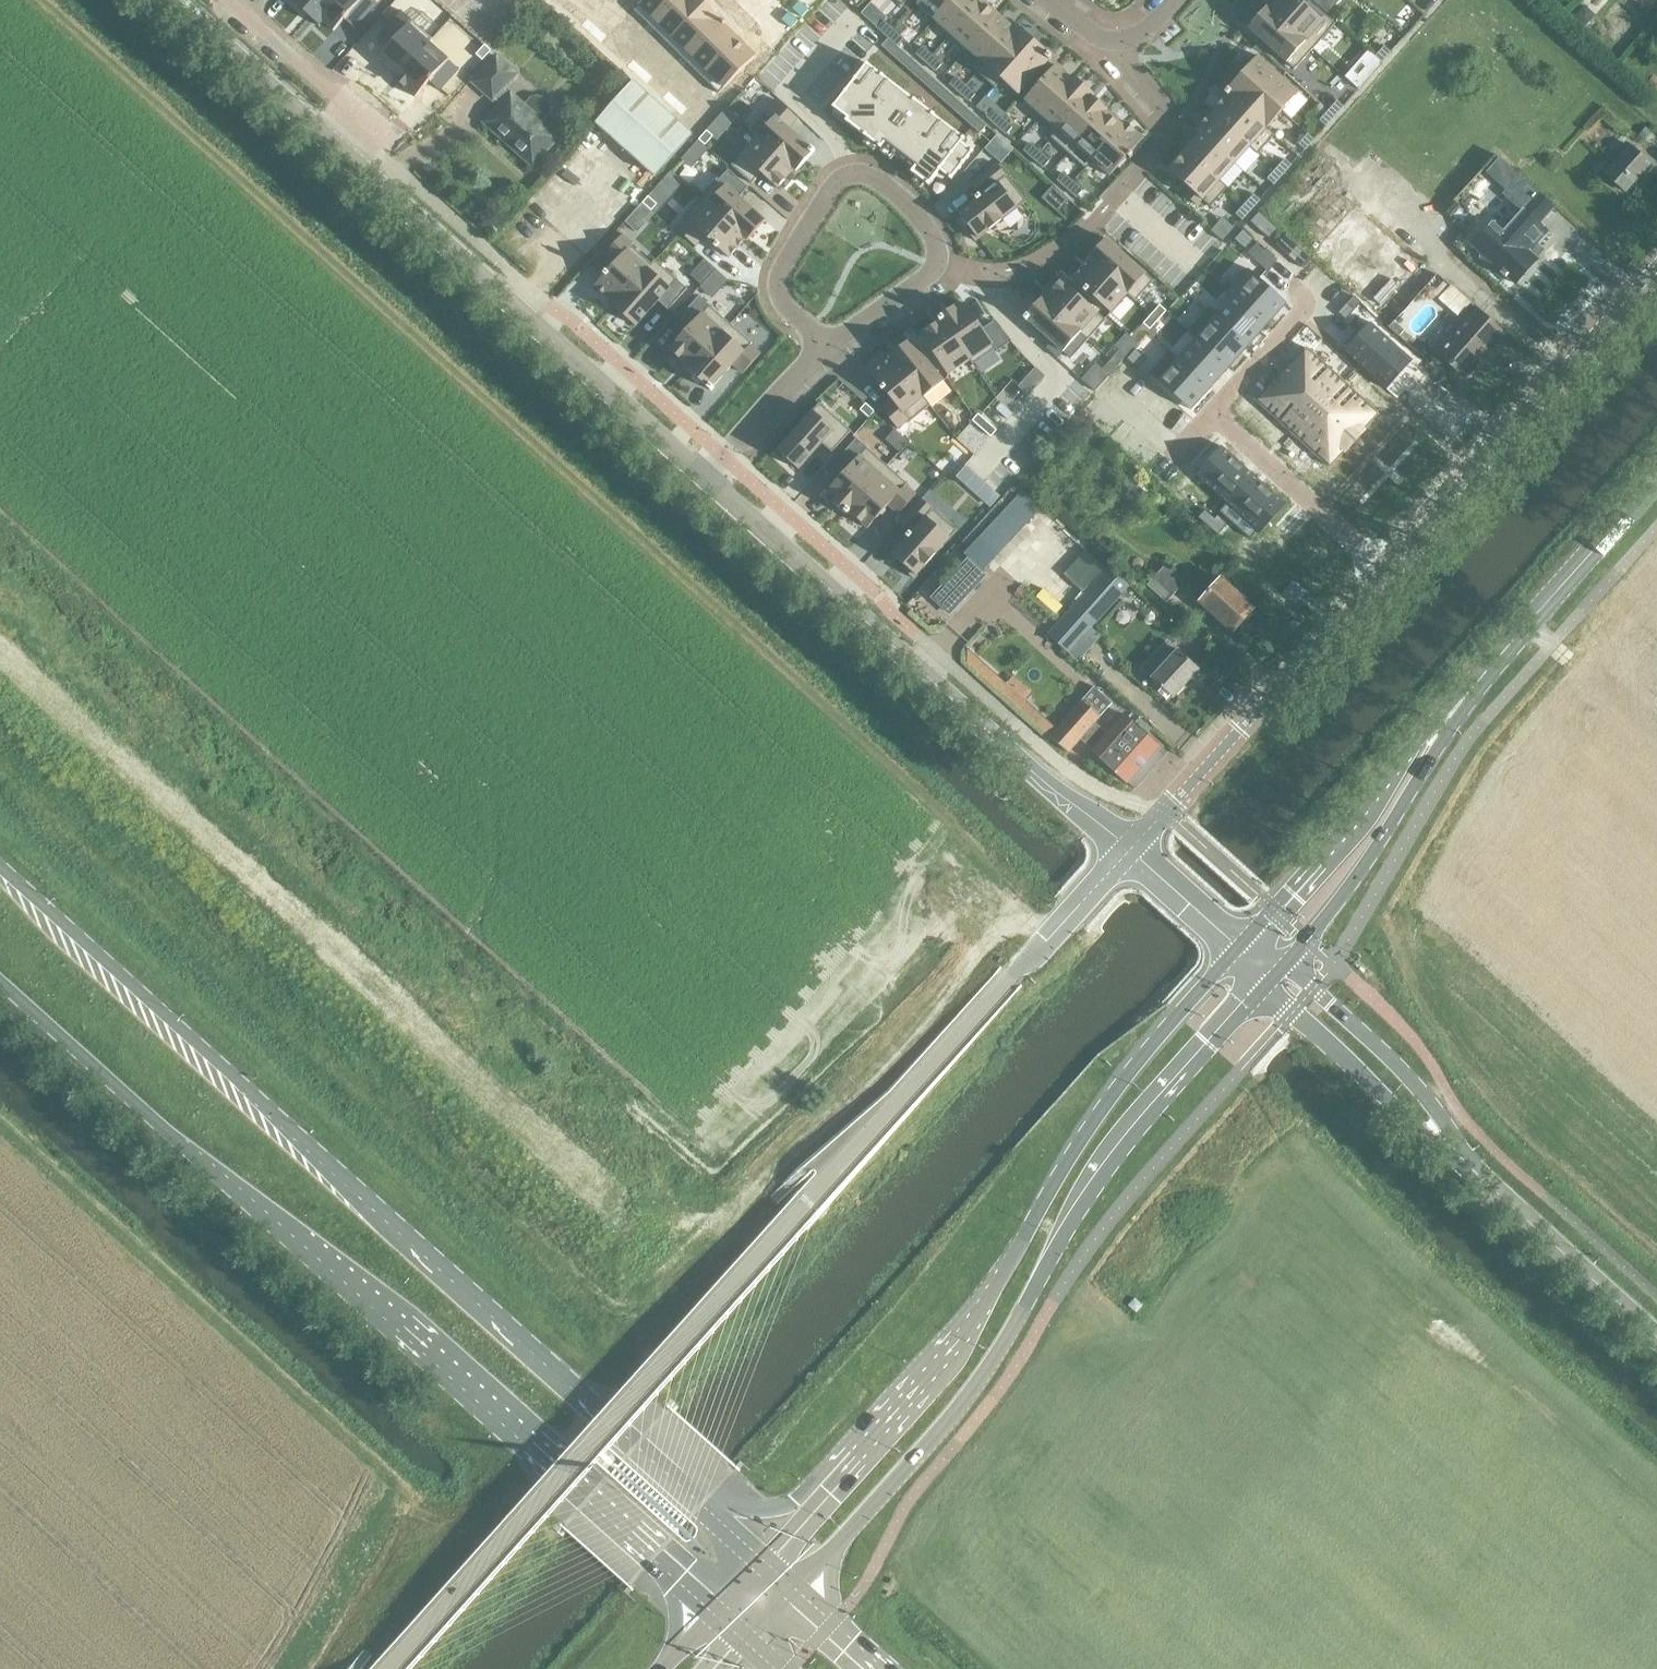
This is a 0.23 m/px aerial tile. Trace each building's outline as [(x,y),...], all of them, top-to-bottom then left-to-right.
[(310,17),(326,0),(291,0),(310,17)] [(310,18),(319,26),(323,21),(334,31),(345,19),(355,28),(374,7),(366,0),(326,0),(310,17),(310,18)] [(633,8),(651,26),(677,0),(641,0),(633,8)] [(651,26),(668,42),(706,3),(703,0),(677,0),(651,26)] [(917,3),(934,19),(952,0),(920,0),(917,3)] [(934,19),(950,33),(946,37),(947,38),(981,0),(952,0),(934,19)] [(947,38),(964,53),(999,14),(983,0),(981,0),(947,38)] [(1264,5),(1313,48),(1315,46),(1335,23),(1310,0),(1304,0),(1302,2),(1300,0),(1269,0),(1266,3),(1264,5)] [(706,3),(668,42),(684,59),(723,20),(706,3)] [(1596,13),(1585,3),(1574,15),(1585,25),(1596,13)] [(1265,8),(1248,27),(1295,69),(1313,48),(1264,5),(1263,6),(1265,8)] [(999,14),(964,53),(965,54),(969,50),(983,63),(976,71),(977,72),(1018,26),(1010,19),(1007,22),(999,14)] [(387,47),(377,59),(387,68),(385,70),(394,78),(396,76),(397,77),(426,43),(396,16),(377,37),(387,47)] [(587,18),(581,24),(590,33),(596,26),(587,18)] [(723,20),(684,59),(701,76),(738,38),(724,25),(726,23),(723,20)] [(884,21),(878,27),(885,34),(888,36),(893,30),(884,21)] [(596,26),(590,33),(600,42),(606,35),(596,26)] [(1018,26),(977,72),(994,87),(1035,41),(1018,26)] [(893,30),(888,36),(897,45),(902,40),(903,38),(893,30)] [(1393,36),(1384,46),(1391,52),(1399,42),(1393,36)] [(738,38),(701,76),(719,93),(756,56),(738,38)] [(888,39),(882,45),(890,53),(897,45),(888,38),(888,39)] [(1035,41),(994,87),(995,87),(1002,80),(1019,94),(1052,56),(1035,41)] [(426,43),(397,77),(417,94),(427,82),(438,92),(457,71),(426,43)] [(485,45),(475,56),(481,61),(491,50),(485,45)] [(897,45),(890,53),(898,60),(905,53),(897,45)] [(922,46),(916,53),(926,62),(932,55),(922,46)] [(1368,51),(1346,76),(1359,88),(1381,63),(1368,51)] [(905,53),(898,60),(906,67),(913,60),(905,53)] [(932,55),(926,62),(936,70),(942,64),(932,55)] [(485,121),(533,165),(559,136),(510,92),(510,93),(503,88),(516,73),(497,56),(474,82),(493,99),(494,98),(500,104),(485,121)] [(1258,56),(1241,74),(1282,110),(1298,92),(1258,56)] [(632,59),(626,65),(636,74),(642,68),(632,59)] [(913,60),(906,67),(914,74),(921,67),(913,60)] [(846,90),(833,107),(848,118),(846,121),(848,123),(856,129),(864,135),(866,137),(874,143),(879,146),(879,147),(881,149),(884,146),(896,155),(896,156),(898,157),(914,169),(911,172),(929,186),(931,183),(941,170),(949,177),(952,179),(953,177),(963,164),(965,162),(965,161),(972,152),(972,153),(974,150),(972,149),(971,149),(962,142),(963,140),(964,141),(965,138),(935,115),(933,113),(932,113),(931,112),(922,105),(917,101),(914,98),(914,99),(905,92),(867,63),(854,80),(847,90),(846,90)] [(1055,65),(1021,104),(1038,119),(1076,77),(1075,77),(1072,79),(1055,65)] [(921,67),(914,74),(923,82),(930,75),(921,67)] [(642,68),(636,74),(646,83),(652,76),(642,68)] [(1241,74),(1225,92),(1274,135),(1275,134),(1267,127),(1282,110),(1241,74)] [(930,75),(923,82),(931,89),(938,82),(930,75)] [(956,76),(950,83),(959,92),(965,85),(956,76)] [(1076,77),(1038,119),(1054,133),(1051,137),(1052,139),(1092,95),(1093,93),(1076,77)] [(630,81),(594,122),(654,174),(690,133),(630,81)] [(938,82),(931,89),(939,96),(946,89),(938,82)] [(965,85),(959,92),(969,101),(975,94),(965,85)] [(946,89),(939,96),(947,103),(954,96),(946,89)] [(662,96),(666,100),(671,105),(677,99),(668,90),(662,96)] [(1227,95),(1212,112),(1258,153),(1274,135),(1225,92),(1224,93),(1227,95)] [(1092,95),(1052,139),(1069,153),(1108,110),(1092,95)] [(954,96),(947,103),(955,111),(962,103),(954,96)] [(678,99),(671,105),(681,114),(687,108),(678,99)] [(768,109),(750,129),(757,136),(796,171),(798,169),(815,150),(812,147),(811,148),(789,128),(798,118),(778,100),(769,110),(768,109)] [(1336,100),(1328,110),(1334,116),(1343,106),(1336,100)] [(962,103),(955,111),(963,118),(970,111),(962,103)] [(992,109),(987,116),(996,125),(1002,118),(992,109)] [(1108,110),(1069,153),(1085,168),(1126,122),(1124,121),(1122,124),(1107,111),(1108,110)] [(1328,110),(1319,120),(1326,126),(1334,116),(1328,110)] [(970,111),(963,118),(972,125),(978,118),(970,111)] [(1212,112),(1197,129),(1235,163),(1249,147),(1257,154),(1258,153),(1212,112)] [(978,118),(972,125),(980,133),(986,125),(978,118)] [(1002,118),(996,125),(1006,134),(1012,127),(1002,118)] [(1126,122),(1085,168),(1086,168),(1093,161),(1109,175),(1127,156),(1130,158),(1133,155),(1130,152),(1143,138),(1126,122)] [(1644,138),(1651,130),(1646,126),(1639,134),(1644,138)] [(1199,133),(1184,150),(1227,188),(1228,187),(1220,180),(1235,163),(1197,129),(1196,130),(1199,133)] [(707,130),(699,139),(700,140),(705,144),(713,136),(707,130)] [(996,134),(986,146),(1002,161),(1014,147),(997,133),(996,134)] [(1307,133),(1298,143),(1305,149),(1314,139),(1307,133)] [(757,136),(732,165),(752,183),(761,173),(778,188),(786,178),(790,181),(800,171),(798,169),(796,171),(757,136)] [(708,148),(705,144),(700,140),(699,139),(693,146),(702,154),(708,148)] [(1031,144),(1025,150),(1034,158),(1040,152),(1031,144)] [(1626,192),(1651,164),(1629,145),(1604,173),(1626,192)] [(1184,150),(1167,168),(1190,188),(1185,194),(1197,205),(1202,199),(1210,206),(1227,188),(1184,150)] [(1040,152),(1034,158),(1043,167),(1049,160),(1040,152)] [(525,225),(546,243),(550,239),(591,191),(573,175),(577,170),(562,158),(541,182),(553,192),(525,225)] [(1284,158),(1276,168),(1282,174),(1291,164),(1284,158)] [(976,199),(958,213),(971,228),(968,231),(975,240),(989,230),(1001,220),(1026,200),(997,164),(972,185),(979,195),(975,198),(976,199)] [(1276,168),(1267,178),(1274,184),(1282,174),(1276,168)] [(683,181),(671,170),(665,176),(677,187),(683,181)] [(1064,173),(1058,179),(1067,188),(1073,181),(1064,173)] [(1492,223),(1473,245),(1482,254),(1480,256),(1481,261),(1490,269),(1495,269),(1497,267),(1501,271),(1500,272),(1505,277),(1507,276),(1515,283),(1537,258),(1532,254),(1539,246),(1538,245),(1548,233),(1536,222),(1546,212),(1552,204),(1519,175),(1503,193),(1523,210),(1503,232),(1492,223)] [(718,178),(700,197),(745,238),(747,240),(765,220),(718,178)] [(1073,181),(1067,188),(1076,196),(1082,190),(1073,181)] [(1069,198),(1053,184),(1042,196),(1058,210),(1069,198)] [(616,212),(591,191),(549,241),(571,260),(599,228),(610,237),(629,215),(620,207),(616,212)] [(1253,194),(1244,203),(1251,209),(1260,200),(1253,194)] [(648,196),(642,202),(651,210),(657,203),(648,196)] [(685,218),(676,228),(695,246),(704,235),(715,245),(714,246),(717,248),(718,248),(729,257),(745,238),(700,197),(683,216),(685,218)] [(1244,203),(1236,213),(1242,219),(1251,209),(1244,203)] [(1259,212),(1250,221),(1256,227),(1265,217),(1259,212)] [(1223,239),(1235,226),(1223,215),(1212,229),(1223,239)] [(1265,217),(1256,227),(1262,232),(1271,223),(1265,217)] [(1271,223),(1262,232),(1269,238),(1277,229),(1271,223)] [(1243,229),(1234,239),(1245,249),(1254,239),(1243,229)] [(605,274),(595,285),(615,304),(652,263),(632,246),(634,244),(625,235),(623,233),(622,235),(605,253),(615,262),(612,266),(607,271),(606,270),(604,273),(605,274)] [(1285,235),(1276,244),(1282,250),(1291,240),(1285,235)] [(1106,238),(1088,258),(1090,260),(1128,294),(1135,300),(1153,280),(1106,238)] [(1291,240),(1282,250),(1288,256),(1297,246),(1291,240)] [(1297,246),(1288,256),(1294,261),(1303,251),(1297,246)] [(1303,251),(1294,261),(1301,267),(1310,257),(1303,251)] [(615,304),(614,306),(636,326),(659,299),(669,309),(687,288),(655,259),(652,263),(615,304)] [(1090,260),(1073,279),(1084,289),(1084,290),(1086,292),(1087,291),(1111,312),(1128,294),(1090,260)] [(1287,303),(1248,268),(1229,290),(1267,325),(1287,303)] [(1048,286),(1039,296),(1041,298),(1042,296),(1081,331),(1080,332),(1087,339),(1105,319),(1061,280),(1052,289),(1048,286)] [(1267,325),(1229,290),(1228,291),(1233,295),(1215,315),(1207,308),(1207,309),(1248,346),(1267,325)] [(684,332),(669,349),(681,360),(678,364),(688,373),(690,371),(688,369),(731,324),(699,296),(675,323),(684,332)] [(1041,298),(1024,317),(1027,320),(1028,319),(1063,351),(1080,332),(1081,331),(1042,296),(1041,298)] [(954,306),(940,316),(940,317),(970,359),(969,360),(972,364),(995,348),(997,351),(1009,342),(994,321),(983,328),(965,303),(956,309),(954,306)] [(1347,303),(1338,312),(1346,319),(1354,309),(1347,303)] [(1160,304),(1151,314),(1158,319),(1166,310),(1160,304)] [(1477,308),(1437,352),(1464,376),(1503,332),(1477,308)] [(1248,346),(1207,309),(1188,330),(1229,367),(1248,346)] [(1151,314),(1143,323),(1150,329),(1158,319),(1151,314)] [(940,320),(920,334),(948,374),(969,360),(970,359),(940,317),(938,318),(940,320)] [(1412,359),(1370,321),(1345,350),(1386,389),(1412,359)] [(731,324),(688,369),(690,371),(711,390),(714,387),(713,386),(733,364),(743,373),(761,353),(751,344),(752,343),(731,324)] [(1229,367),(1188,330),(1187,331),(1195,338),(1177,357),(1169,350),(1169,351),(1210,388),(1229,367)] [(910,339),(889,356),(891,358),(923,396),(924,396),(944,381),(910,339)] [(1135,349),(1127,358),(1137,368),(1146,358),(1135,349)] [(1363,429),(1378,412),(1307,349),(1292,365),(1288,362),(1255,399),(1329,466),(1345,449),(1347,451),(1364,432),(1363,429)] [(1119,350),(1111,359),(1117,365),(1126,356),(1119,350)] [(1210,388),(1169,351),(1149,373),(1157,380),(1191,410),(1210,388)] [(891,358),(871,374),(882,386),(881,387),(883,390),(884,389),(892,399),(881,408),(898,428),(908,419),(910,421),(931,404),(924,396),(923,396),(891,358)] [(1111,359),(1103,368),(1109,374),(1117,365),(1111,359)] [(1028,393),(1045,374),(1036,365),(1019,385),(1028,393)] [(820,402),(777,450),(799,469),(822,442),(832,451),(851,430),(820,402)] [(866,403),(860,409),(869,417),(875,411),(866,403)] [(978,413),(972,420),(981,428),(987,421),(978,413)] [(987,421),(981,428),(991,436),(996,430),(987,421)] [(895,427),(886,438),(900,450),(909,440),(895,427)] [(841,475),(827,491),(835,499),(833,502),(845,513),(846,512),(887,465),(856,438),(831,465),(841,475)] [(1195,475),(1227,503),(1220,511),(1221,512),(1254,474),(1221,445),(1195,475)] [(1121,466),(1111,457),(1099,469),(1109,478),(1121,466)] [(887,465),(846,512),(848,513),(849,511),(868,527),(888,504),(898,513),(916,494),(906,484),(907,483),(887,465)] [(1286,504),(1254,474),(1221,512),(1250,538),(1257,531),(1260,533),(1286,504)] [(1135,505),(1148,490),(1131,477),(1119,492),(1135,505)] [(950,613),(988,573),(983,569),(1042,506),(1023,488),(964,551),(969,556),(931,596),(950,613)] [(907,537),(892,554),(907,567),(904,569),(913,578),(926,564),(927,565),(936,554),(935,553),(944,543),(956,529),(922,499),(900,523),(910,532),(906,536),(907,537)] [(1215,518),(1205,509),(1198,517),(1208,526),(1215,518)] [(1208,526),(1217,534),(1227,523),(1218,515),(1208,526)] [(1082,590),(1106,565),(1087,547),(1063,573),(1082,590)] [(1168,600),(1183,585),(1165,567),(1150,583),(1168,600)] [(1062,617),(1064,619),(1075,629),(1116,583),(1103,570),(1062,617)] [(1232,631),(1254,607),(1220,577),(1209,589),(1203,584),(1193,595),(1200,601),(1199,601),(1232,631)] [(1116,583),(1075,629),(1083,636),(1124,590),(1116,583)] [(1022,600),(1029,593),(1020,586),(1014,593),(1022,600)] [(1075,629),(1064,619),(1051,634),(1079,660),(1092,645),(1083,636),(1075,629)] [(968,647),(967,660),(1050,734),(1057,725),(1028,699),(1034,692),(1014,673),(1006,681),(968,647)] [(1168,661),(1155,675),(1152,678),(1173,698),(1199,670),(1178,650),(1168,661)] [(1155,675),(1168,661),(1157,651),(1144,665),(1155,675)] [(1094,688),(1050,736),(1068,752),(1082,737),(1093,724),(1111,704),(1094,688)] [(1093,724),(1082,737),(1094,748),(1091,751),(1126,782),(1127,781),(1159,746),(1146,734),(1150,730),(1139,719),(1135,724),(1124,714),(1105,735),(1093,724)]
